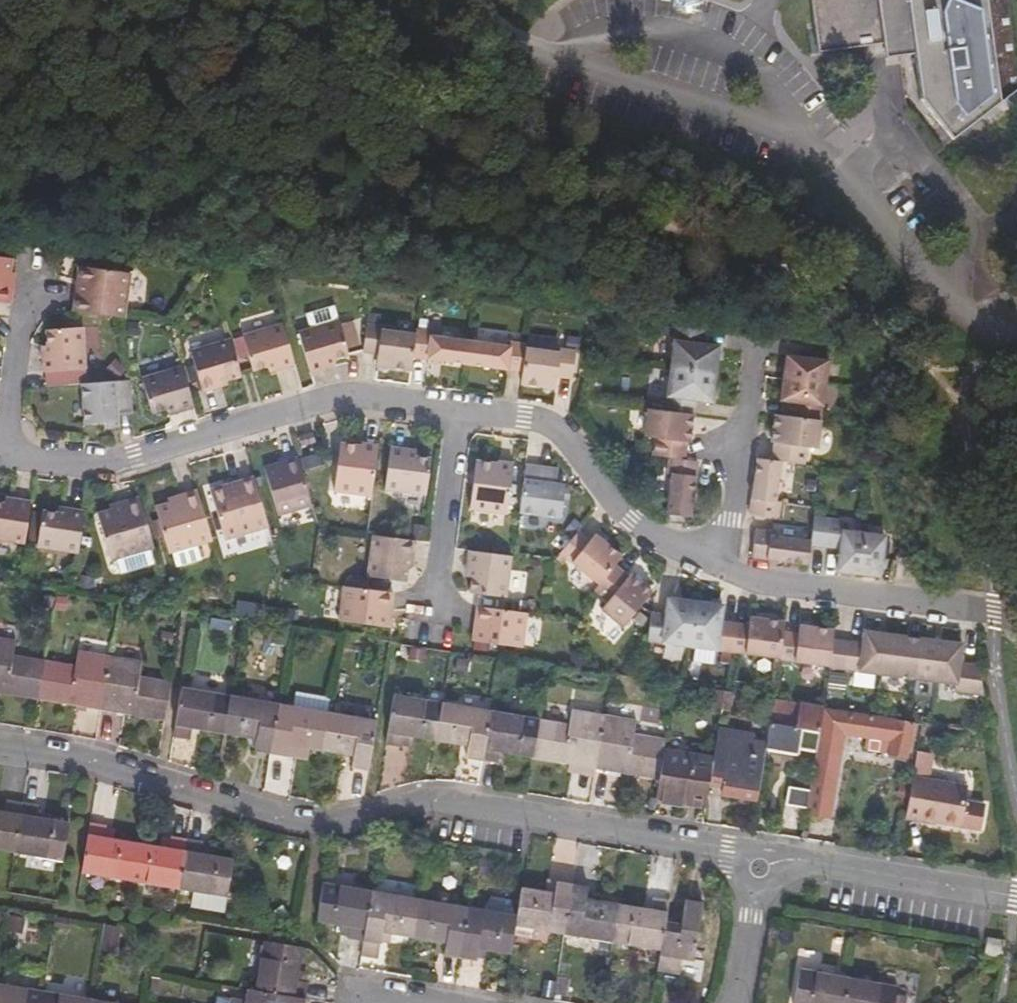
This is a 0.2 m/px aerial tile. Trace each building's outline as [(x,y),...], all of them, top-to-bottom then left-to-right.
[(989,0),(812,0),(819,53),(884,44),(886,59),(915,54),(922,99),(953,140),(1001,103),(989,0)] [(15,301),(17,285),(13,285),(15,272),(17,256),(0,254),(0,299),(15,301)] [(77,309),(128,316),(134,271),(83,264),(81,279),(84,280),(82,295),(79,294),(77,309)] [(341,319),(301,331),(313,372),(338,364),(336,359),(351,354),(341,319)] [(286,322),(246,334),(256,369),(271,365),(272,370),(298,363),(286,322)] [(415,356),(418,333),(385,329),(386,325),(369,323),(366,351),(381,353),(379,365),(414,369),(415,356)] [(86,325),(50,328),(51,343),(45,344),(47,370),(89,367),(86,325)] [(470,364),(473,341),(434,335),(435,331),(419,329),(418,333),(415,356),(470,364)] [(704,345),(706,334),(678,330),(673,369),(717,375),(721,347),(704,345)] [(234,338),(194,349),(205,390),(220,386),(219,382),(245,375),(234,338)] [(470,364),(525,371),(528,348),(529,344),(513,341),(512,346),(473,341),(470,364)] [(574,378),(578,351),(562,348),(561,352),(528,348),(525,371),(523,383),(558,388),(559,376),(574,378)] [(827,384),(830,362),(789,356),(786,378),(827,384)] [(185,365),(145,376),(155,411),(170,407),(172,413),(197,405),(185,365)] [(714,402),(717,375),(673,369),(668,411),(695,414),(697,400),(714,402)] [(120,412),(135,411),(133,378),(85,382),(88,423),(121,420),(120,412)] [(822,420),(827,384),(786,378),(783,400),(797,402),(795,417),(822,420)] [(695,414),(668,411),(650,408),(646,437),(657,438),(655,455),(672,458),(686,459),(689,442),(692,443),(695,414)] [(795,417),(777,415),(773,443),(776,443),(774,460),(782,461),(805,464),(808,447),(818,449),(822,420),(795,417)] [(313,433),(297,437),(300,449),(316,444),(313,433)] [(364,445),(343,442),(336,490),(374,495),(380,444),(364,442),(364,445)] [(419,449),(393,446),(387,488),(428,494),(433,457),(418,455),(419,449)] [(300,456),(267,466),(280,514),(314,504),(300,456)] [(699,461),(686,459),(672,458),(670,474),(674,474),(669,514),(692,517),(699,461)] [(774,460),(759,458),(752,514),(779,518),(781,502),(777,501),(782,461),(774,460)] [(472,508),(509,513),(516,462),(500,460),(499,463),(478,460),(472,508)] [(522,512),(562,517),(567,484),(559,483),(561,468),(528,464),(522,512)] [(227,484),(213,488),(227,538),(271,525),(256,475),(241,479),(243,483),(228,487),(227,484)] [(185,497),(158,505),(171,551),(214,539),(200,488),(184,493),(185,497)] [(0,500),(0,537),(28,541),(34,499),(8,495),(7,501),(0,500)] [(128,503),(100,511),(114,558),(157,545),(142,495),(127,500),(128,503)] [(61,511),(45,508),(40,544),(81,551),(87,509),(62,505),(61,511)] [(830,519),(815,517),(812,541),(812,545),(827,547),(830,519)] [(845,521),(830,519),(827,547),(842,549),(844,531),(845,521)] [(773,532),(757,530),(753,557),(809,565),(812,545),(812,541),(772,536),(773,532)] [(562,552),(601,584),(616,565),(624,556),(597,534),(591,540),(580,531),(562,552)] [(865,534),(844,531),(842,549),(839,571),(860,574),(865,534)] [(417,540),(375,534),(370,575),(408,580),(412,554),(415,554),(417,540)] [(886,537),(865,534),(860,574),(881,577),(886,537)] [(472,592),(508,596),(513,555),(471,549),(468,575),(474,576),(472,592)] [(625,627),(643,604),(654,592),(632,574),(630,576),(616,565),(601,584),(596,589),(610,600),(603,609),(625,627)] [(395,591),(346,585),(341,619),(390,626),(395,591)] [(649,640),(691,646),(697,602),(669,598),(667,614),(653,612),(649,640)] [(691,646),(732,651),(736,623),(722,621),(724,605),(697,602),(691,646)] [(474,640),(524,646),(528,612),(479,605),(474,640)] [(732,651),(781,658),(785,632),(786,621),(751,617),(750,625),(736,623),(732,651)] [(233,632),(234,620),(214,618),(213,629),(233,632)] [(781,659),(830,666),(834,640),(835,630),(800,625),(799,634),(785,632),(781,658),(781,659)] [(291,646),(294,630),(275,627),(273,643),(291,646)] [(881,674),(886,634),(865,631),(864,644),(860,671),(881,674)] [(173,633),(161,632),(159,645),(171,647),(173,633)] [(916,679),(920,639),(886,634),(881,674),(916,679)] [(36,700),(42,660),(18,656),(20,641),(0,638),(0,694),(36,700)] [(936,681),(941,641),(920,639),(916,679),(936,681)] [(830,667),(845,669),(849,642),(834,640),(830,666),(830,667)] [(983,695),(978,666),(960,664),(962,644),(941,641),(936,681),(956,684),(955,692),(983,695)] [(845,669),(860,671),(864,644),(849,642),(845,669)] [(145,662),(147,648),(120,644),(118,658),(145,662)] [(425,662),(427,650),(410,647),(408,659),(425,662)] [(79,667),(42,660),(36,700),(100,711),(109,657),(82,652),(79,667)] [(118,658),(109,657),(100,711),(169,722),(175,683),(145,677),(146,663),(145,662),(118,658)] [(470,660),(457,658),(454,671),(468,674),(470,660)] [(231,697),(187,689),(178,740),(193,742),(195,731),(224,736),(231,697)] [(331,715),(333,697),(299,692),(296,709),(331,715)] [(722,712),(725,694),(715,692),(712,710),(722,712)] [(733,715),(736,695),(725,694),(722,712),(722,713),(733,715)] [(441,704),(396,696),(387,746),(403,748),(405,738),(435,744),(441,704)] [(279,706),(231,697),(224,736),(260,743),(258,753),(271,755),(279,706)] [(817,752),(824,712),(786,707),(786,703),(774,701),(766,745),(766,749),(798,754),(799,749),(817,752)] [(490,712),(441,704),(435,744),(469,750),(467,759),(483,762),(490,712)] [(296,709),(279,706),(271,755),(290,759),(292,747),(325,753),(331,715),(296,709)] [(538,720),(532,760),(595,770),(603,716),(574,711),(571,725),(538,720)] [(538,720),(490,712),(483,762),(499,765),(501,754),(532,760),(538,720)] [(913,725),(824,712),(817,752),(809,794),(807,808),(833,812),(845,735),(890,743),(888,753),(908,756),(913,725)] [(379,724),(331,715),(325,753),(356,759),(355,769),(371,772),(379,724)] [(603,716),(595,770),(660,781),(663,765),(666,743),(637,737),(639,723),(603,716)] [(941,741),(943,727),(922,724),(920,736),(925,737),(941,741)] [(766,749),(766,745),(751,742),(752,736),(719,730),(711,774),(709,785),(723,788),(722,792),(757,799),(766,749)] [(931,754),(917,752),(906,817),(960,826),(967,787),(927,779),(931,754)] [(660,781),(656,799),(705,808),(709,785),(711,774),(663,765),(660,781)] [(786,816),(805,819),(807,808),(809,794),(790,791),(786,816)] [(10,801),(7,813),(18,815),(31,817),(40,819),(42,806),(10,801)] [(13,856),(18,815),(7,813),(0,812),(0,854),(13,856)] [(13,856),(56,863),(62,826),(31,821),(31,817),(18,815),(13,856)] [(74,875),(134,885),(139,846),(107,841),(97,839),(99,830),(91,829),(82,827),(74,875)] [(108,832),(99,830),(97,839),(107,841),(108,832)] [(196,849),(204,850),(206,843),(173,838),(172,844),(185,847),(196,849)] [(161,850),(162,842),(151,840),(149,848),(161,850)] [(134,885),(179,893),(185,847),(172,844),(162,842),(161,850),(149,848),(139,846),(134,885)] [(186,894),(220,900),(226,861),(203,857),(195,856),(196,849),(185,847),(179,893),(186,894)] [(203,857),(204,850),(196,849),(195,856),(203,857)] [(564,938),(572,886),(555,883),(553,894),(522,888),(518,910),(510,909),(509,918),(507,928),(564,938)] [(340,939),(355,942),(363,894),(315,886),(309,924),(330,928),(341,930),(340,939)] [(613,946),(618,904),(587,899),(588,889),(572,886),(564,938),(613,946)] [(217,916),(220,900),(186,894),(183,911),(217,916)] [(382,937),(413,942),(418,903),(363,894),(355,942),(370,944),(372,935),(382,937)] [(655,953),(666,922),(669,902),(653,899),(651,909),(618,904),(613,946),(655,953)] [(703,903),(685,900),(681,925),(666,922),(655,953),(651,972),(672,975),(674,961),(687,963),(691,943),(696,943),(703,903)] [(458,960),(466,911),(418,903),(413,942),(425,944),(437,946),(436,956),(458,960)] [(476,952),(502,957),(507,928),(509,918),(466,911),(458,960),(469,962),(471,951),(476,952)] [(23,935),(26,919),(10,916),(7,932),(23,935)] [(1004,917),(993,916),(992,928),(1003,929),(1004,917)] [(68,930),(70,919),(58,917),(56,928),(68,930)] [(117,953),(121,927),(104,924),(100,951),(117,953)] [(341,930),(330,928),(329,937),(340,939),(341,930)] [(372,935),(370,944),(380,946),(382,937),(372,935)] [(295,951),(257,944),(248,993),(296,1002),(299,986),(296,985),(289,984),(291,973),(295,951)] [(424,954),(436,956),(437,946),(425,944),(424,954)] [(556,977),(557,972),(547,970),(544,986),(569,989),(571,978),(556,977)] [(890,988),(794,972),(788,1002),(888,1002),(890,988)] [(298,974),(291,973),(289,984),(296,985),(298,974)] [(0,989),(0,1002),(41,1002),(42,996),(0,989)] [(296,1002),(248,993),(238,992),(236,1002),(224,1001),(223,1002),(296,1002)]
